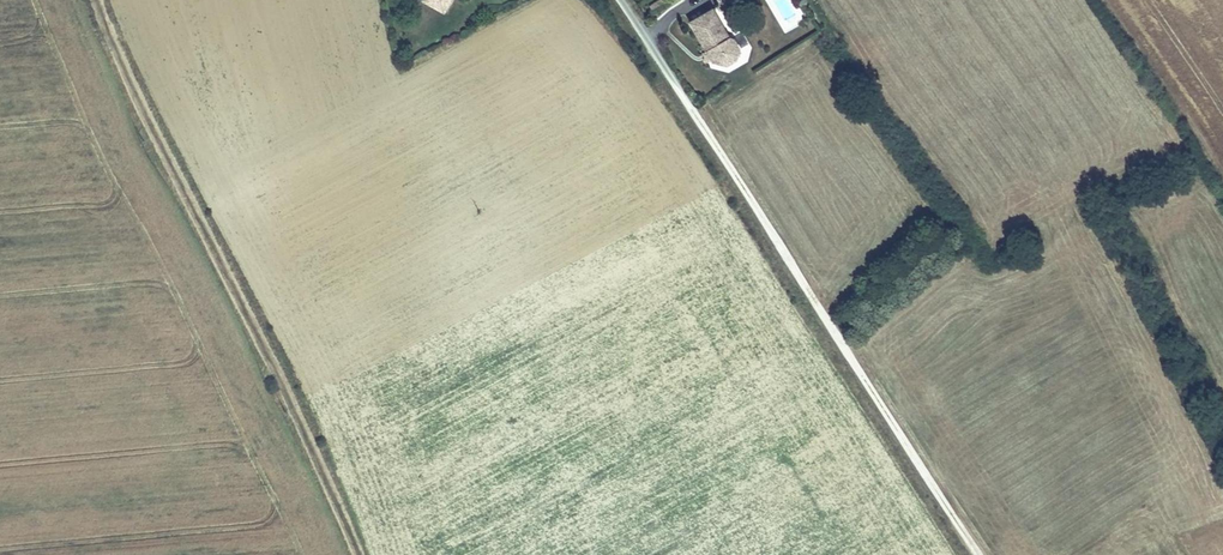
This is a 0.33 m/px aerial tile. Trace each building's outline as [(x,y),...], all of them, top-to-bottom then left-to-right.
[(428,0),(450,12),(456,0),(428,0)] [(691,13),(715,50),(730,54),(740,48),(743,36),(737,27),(731,25),(715,0),(712,0),(691,13)]
